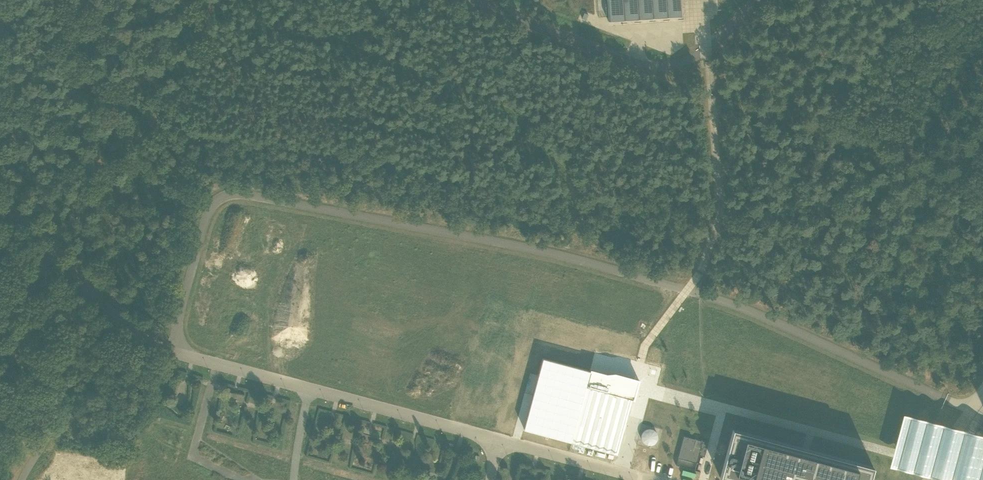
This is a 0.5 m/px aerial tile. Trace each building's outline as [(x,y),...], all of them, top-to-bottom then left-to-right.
[(608,6),(609,21),(682,16),(680,0),(606,0),(606,6),(608,6)] [(588,390),(587,390),(591,374),(546,362),(527,430),(618,454),(632,402),(588,390)] [(592,374),(591,374),(587,390),(588,390),(632,402),(634,402),(639,383),(616,377),(607,378),(592,374)] [(789,444),(733,429),(720,477),(731,479),(869,479),(872,470),(816,455),(816,456),(815,455),(805,451),(789,444)] [(970,433),(957,479),(982,479),(982,436),(970,433)] [(708,443),(683,436),(678,458),(697,463),(699,455),(704,456),(708,443)]
